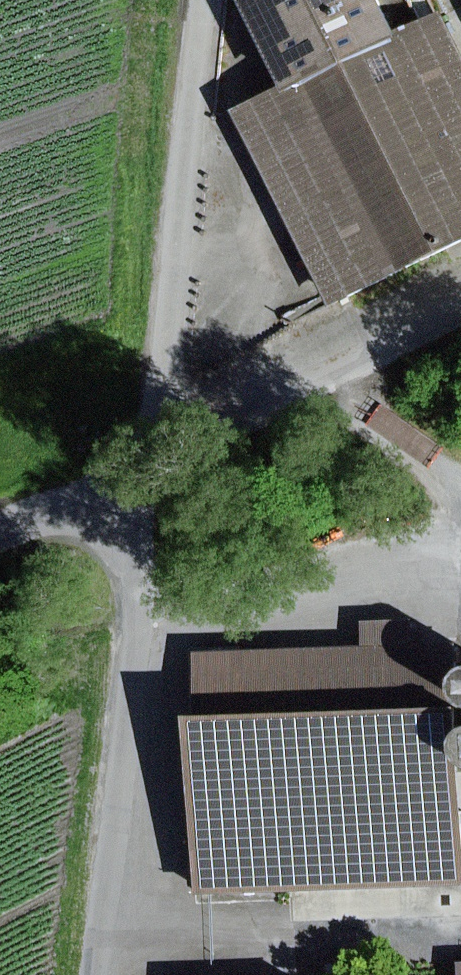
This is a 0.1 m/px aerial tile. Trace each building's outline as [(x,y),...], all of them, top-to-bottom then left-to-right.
[(270,84),(384,33),(369,0),(232,0),(270,84)] [(234,110),(324,302),(460,238),(460,61),(439,15),(234,110)] [(454,642),(191,648),(196,888),(459,882),(454,642)] [(453,960),(453,974),(460,974),(460,960),(453,960)]
